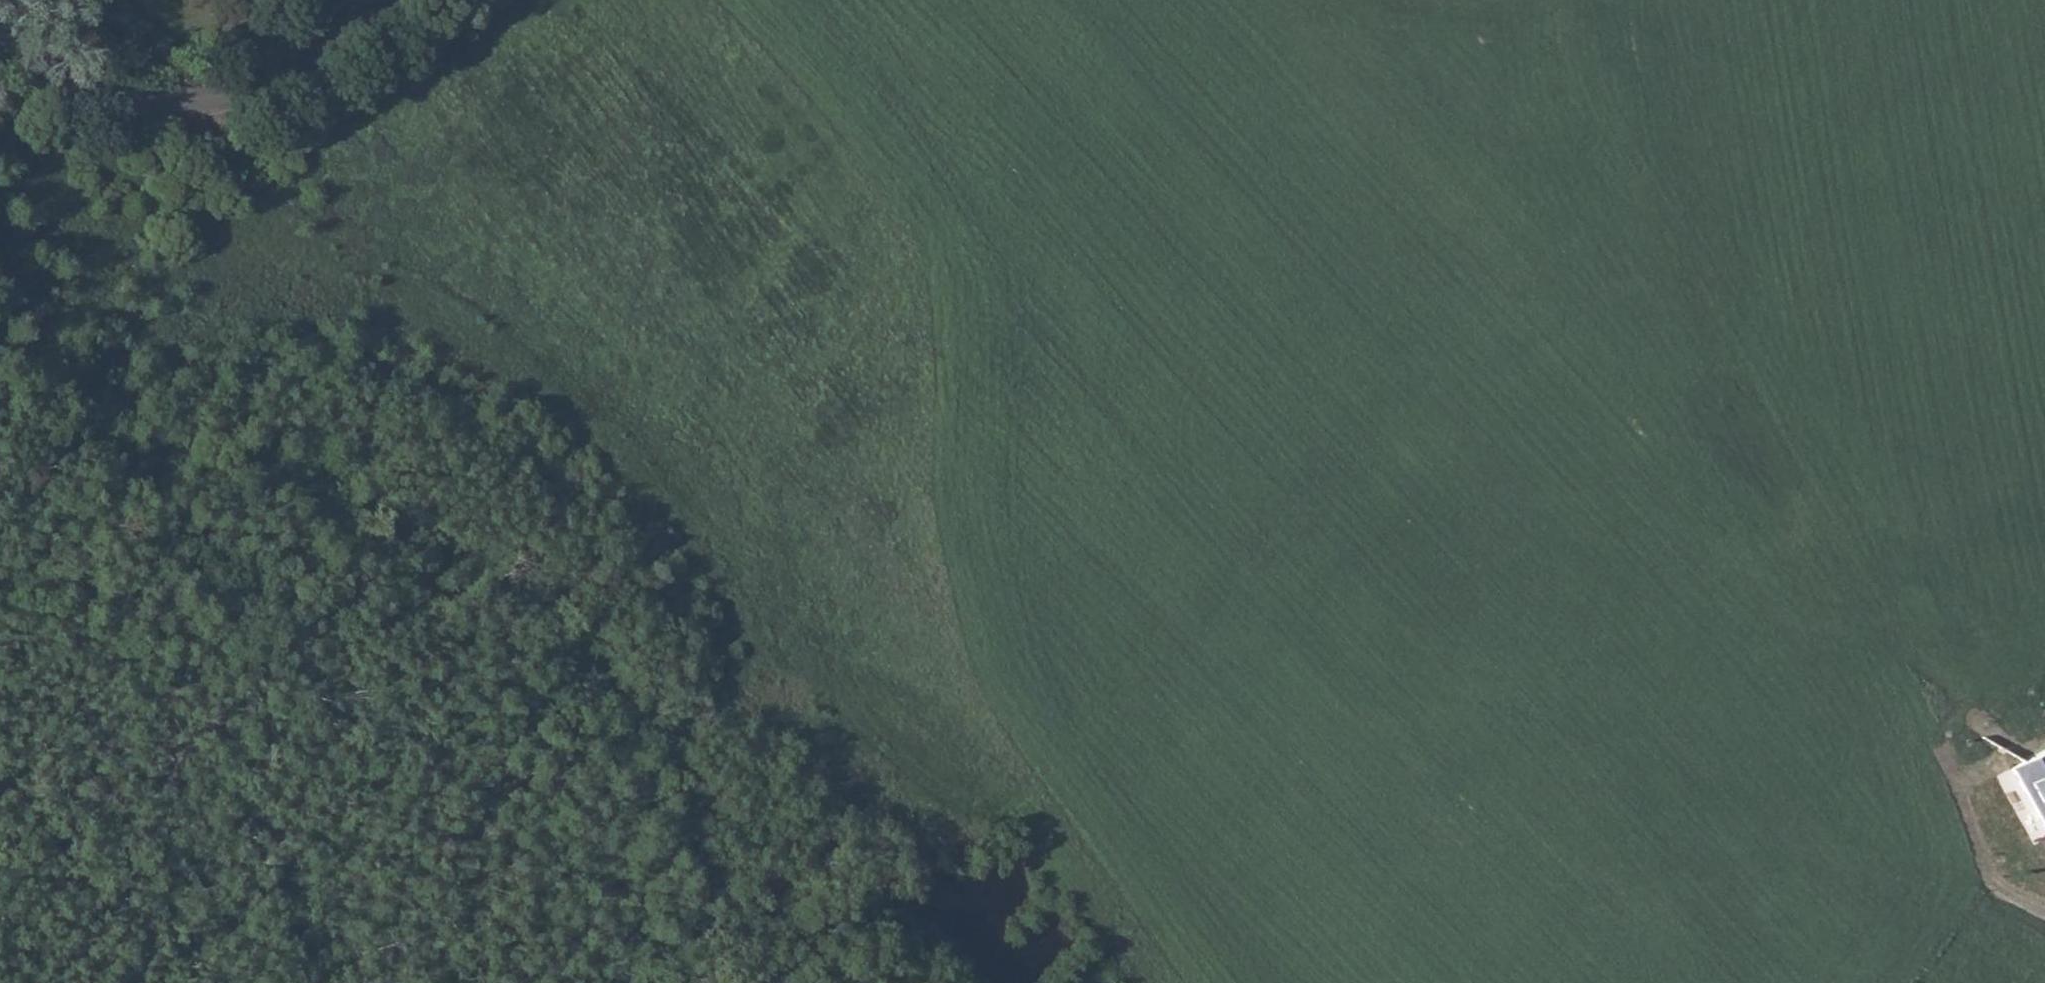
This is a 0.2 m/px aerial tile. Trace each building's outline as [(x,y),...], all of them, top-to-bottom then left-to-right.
[(2007,772),(2040,842),(2044,840),(2044,754),(2007,772)]
